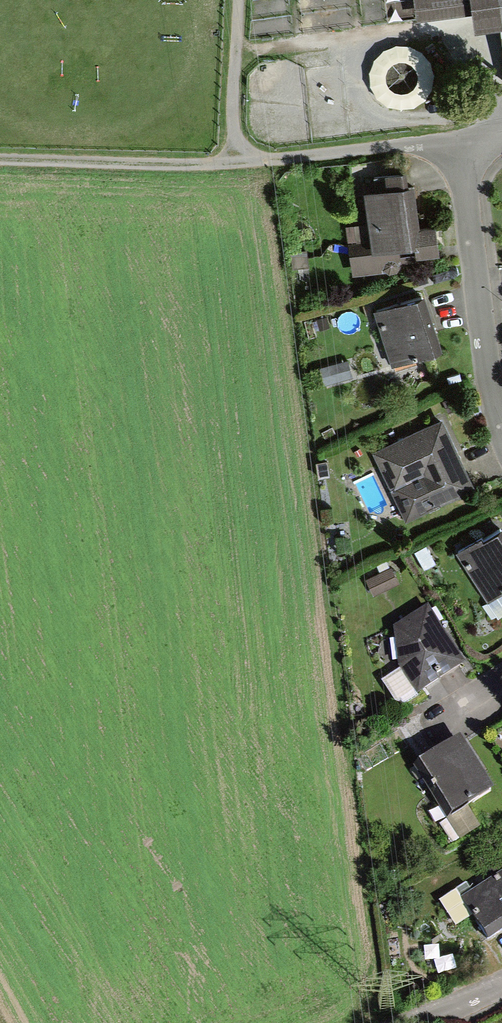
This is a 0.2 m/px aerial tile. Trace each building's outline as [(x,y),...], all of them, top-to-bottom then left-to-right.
[(419,23),(471,17),(473,37),(501,33),(501,0),(416,0),(419,23)] [(441,259),(438,229),(419,231),(418,224),(416,191),(407,192),(406,177),(386,178),(388,195),(367,197),(369,226),(348,228),(353,276),(386,273),(389,275),(396,274),(399,271),(400,267),(400,263),(410,262),(441,259)] [(432,326),(424,297),(374,311),(389,366),(440,352),(432,326)] [(346,378),(343,363),(313,369),(316,384),(346,378)] [(372,453),(405,520),(475,486),(459,453),(443,420),(372,453)] [(497,524),(459,549),(490,597),(501,589),(501,532),(497,524)] [(395,583),(388,567),(364,577),(371,593),(395,583)] [(450,641),(427,605),(395,627),(398,664),(416,691),(463,660),(450,641)] [(483,768),(462,735),(417,762),(449,814),(494,786),(483,768)] [(461,897),(488,937),(501,928),(501,870),(461,897)]
